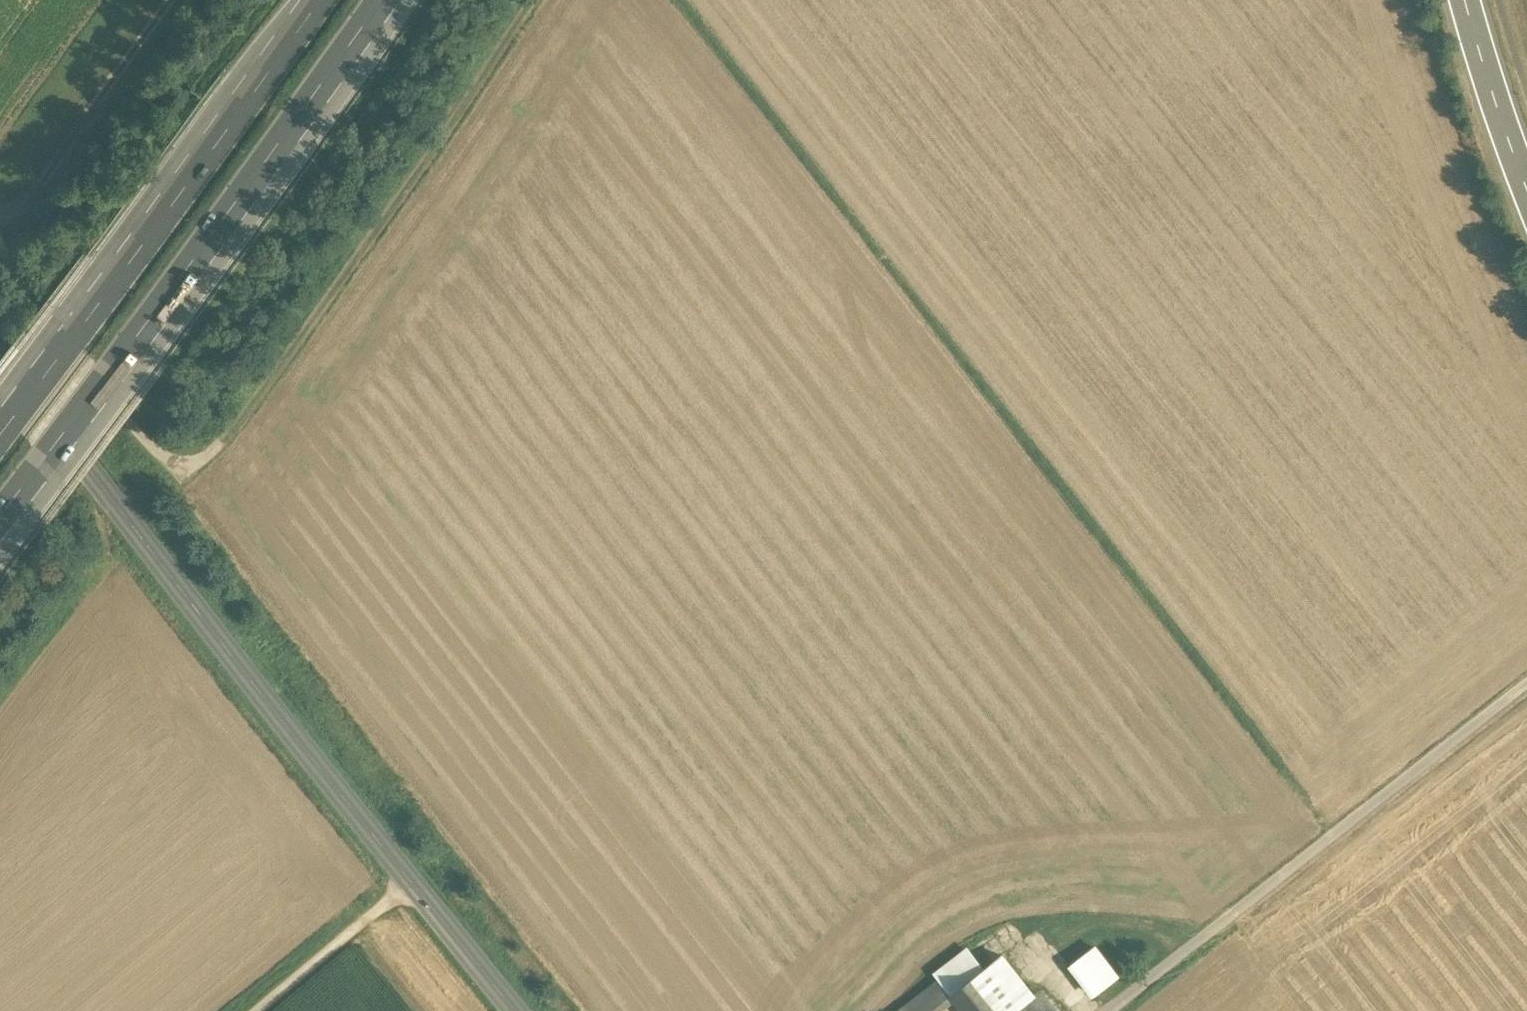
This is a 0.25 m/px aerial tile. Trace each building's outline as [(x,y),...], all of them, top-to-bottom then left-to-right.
[(1065,965),(1090,997),(1119,975),(1095,943),(1065,965)] [(962,1010),(1063,1010),(1042,983),(1031,991),(1002,950),(982,965),(966,945),(931,970),(937,979),(892,1010),(940,1010),(954,1000),(962,1010)]
